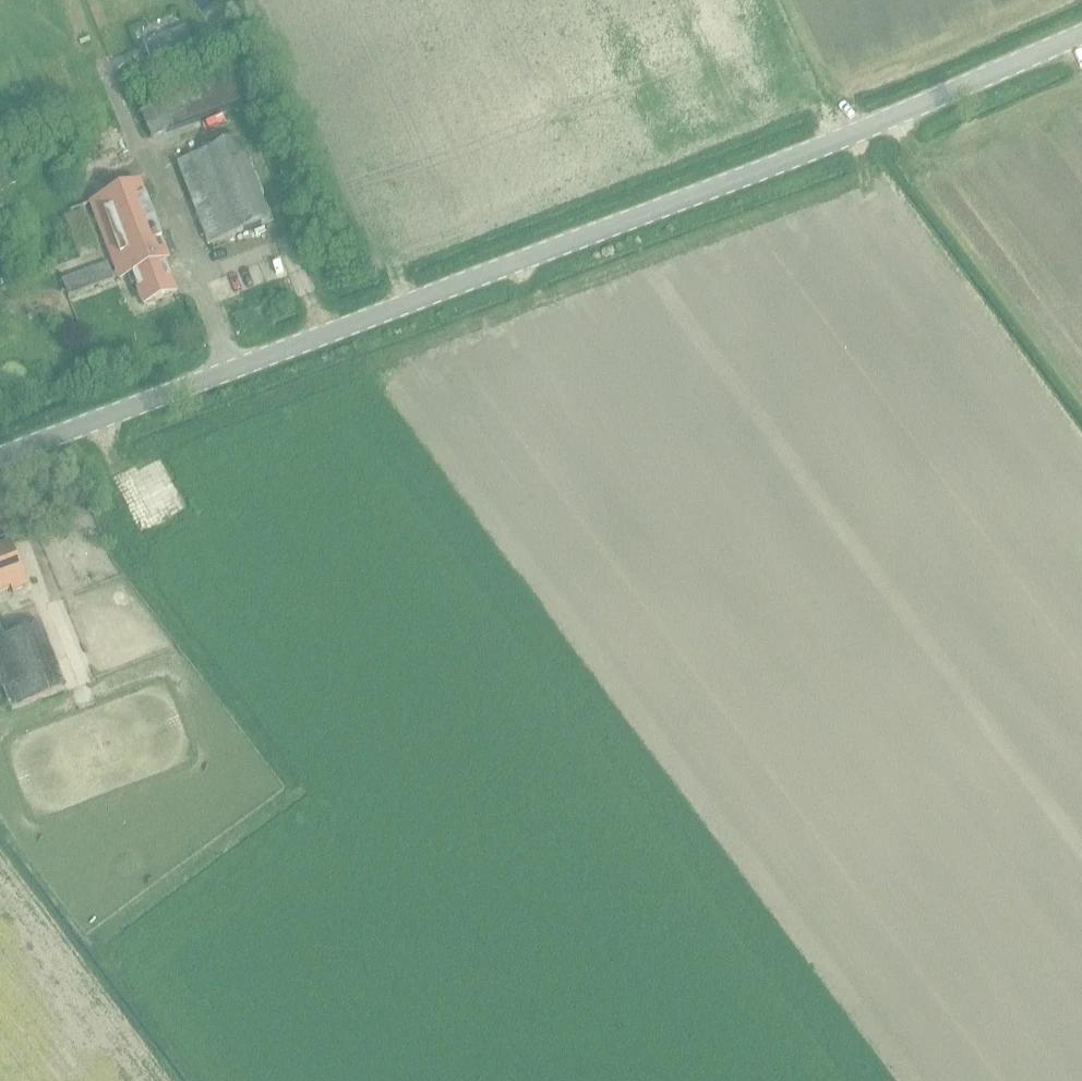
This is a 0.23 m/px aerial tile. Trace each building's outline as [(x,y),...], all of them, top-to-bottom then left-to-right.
[(137,107),(146,133),(247,96),(236,67),(186,85),(187,87),(137,107)] [(177,162),(208,245),(269,222),(238,139),(177,162)] [(157,164),(168,162),(166,144),(154,146),(157,164)] [(143,305),(174,293),(163,261),(167,260),(140,185),(91,202),(120,278),(131,273),(143,305)] [(61,280),(68,298),(114,280),(107,262),(61,280)] [(12,592),(26,587),(10,543),(0,546),(0,592),(10,588),(12,592)] [(5,701),(59,681),(54,669),(57,668),(42,625),(0,640),(0,689),(1,689),(5,701)]
